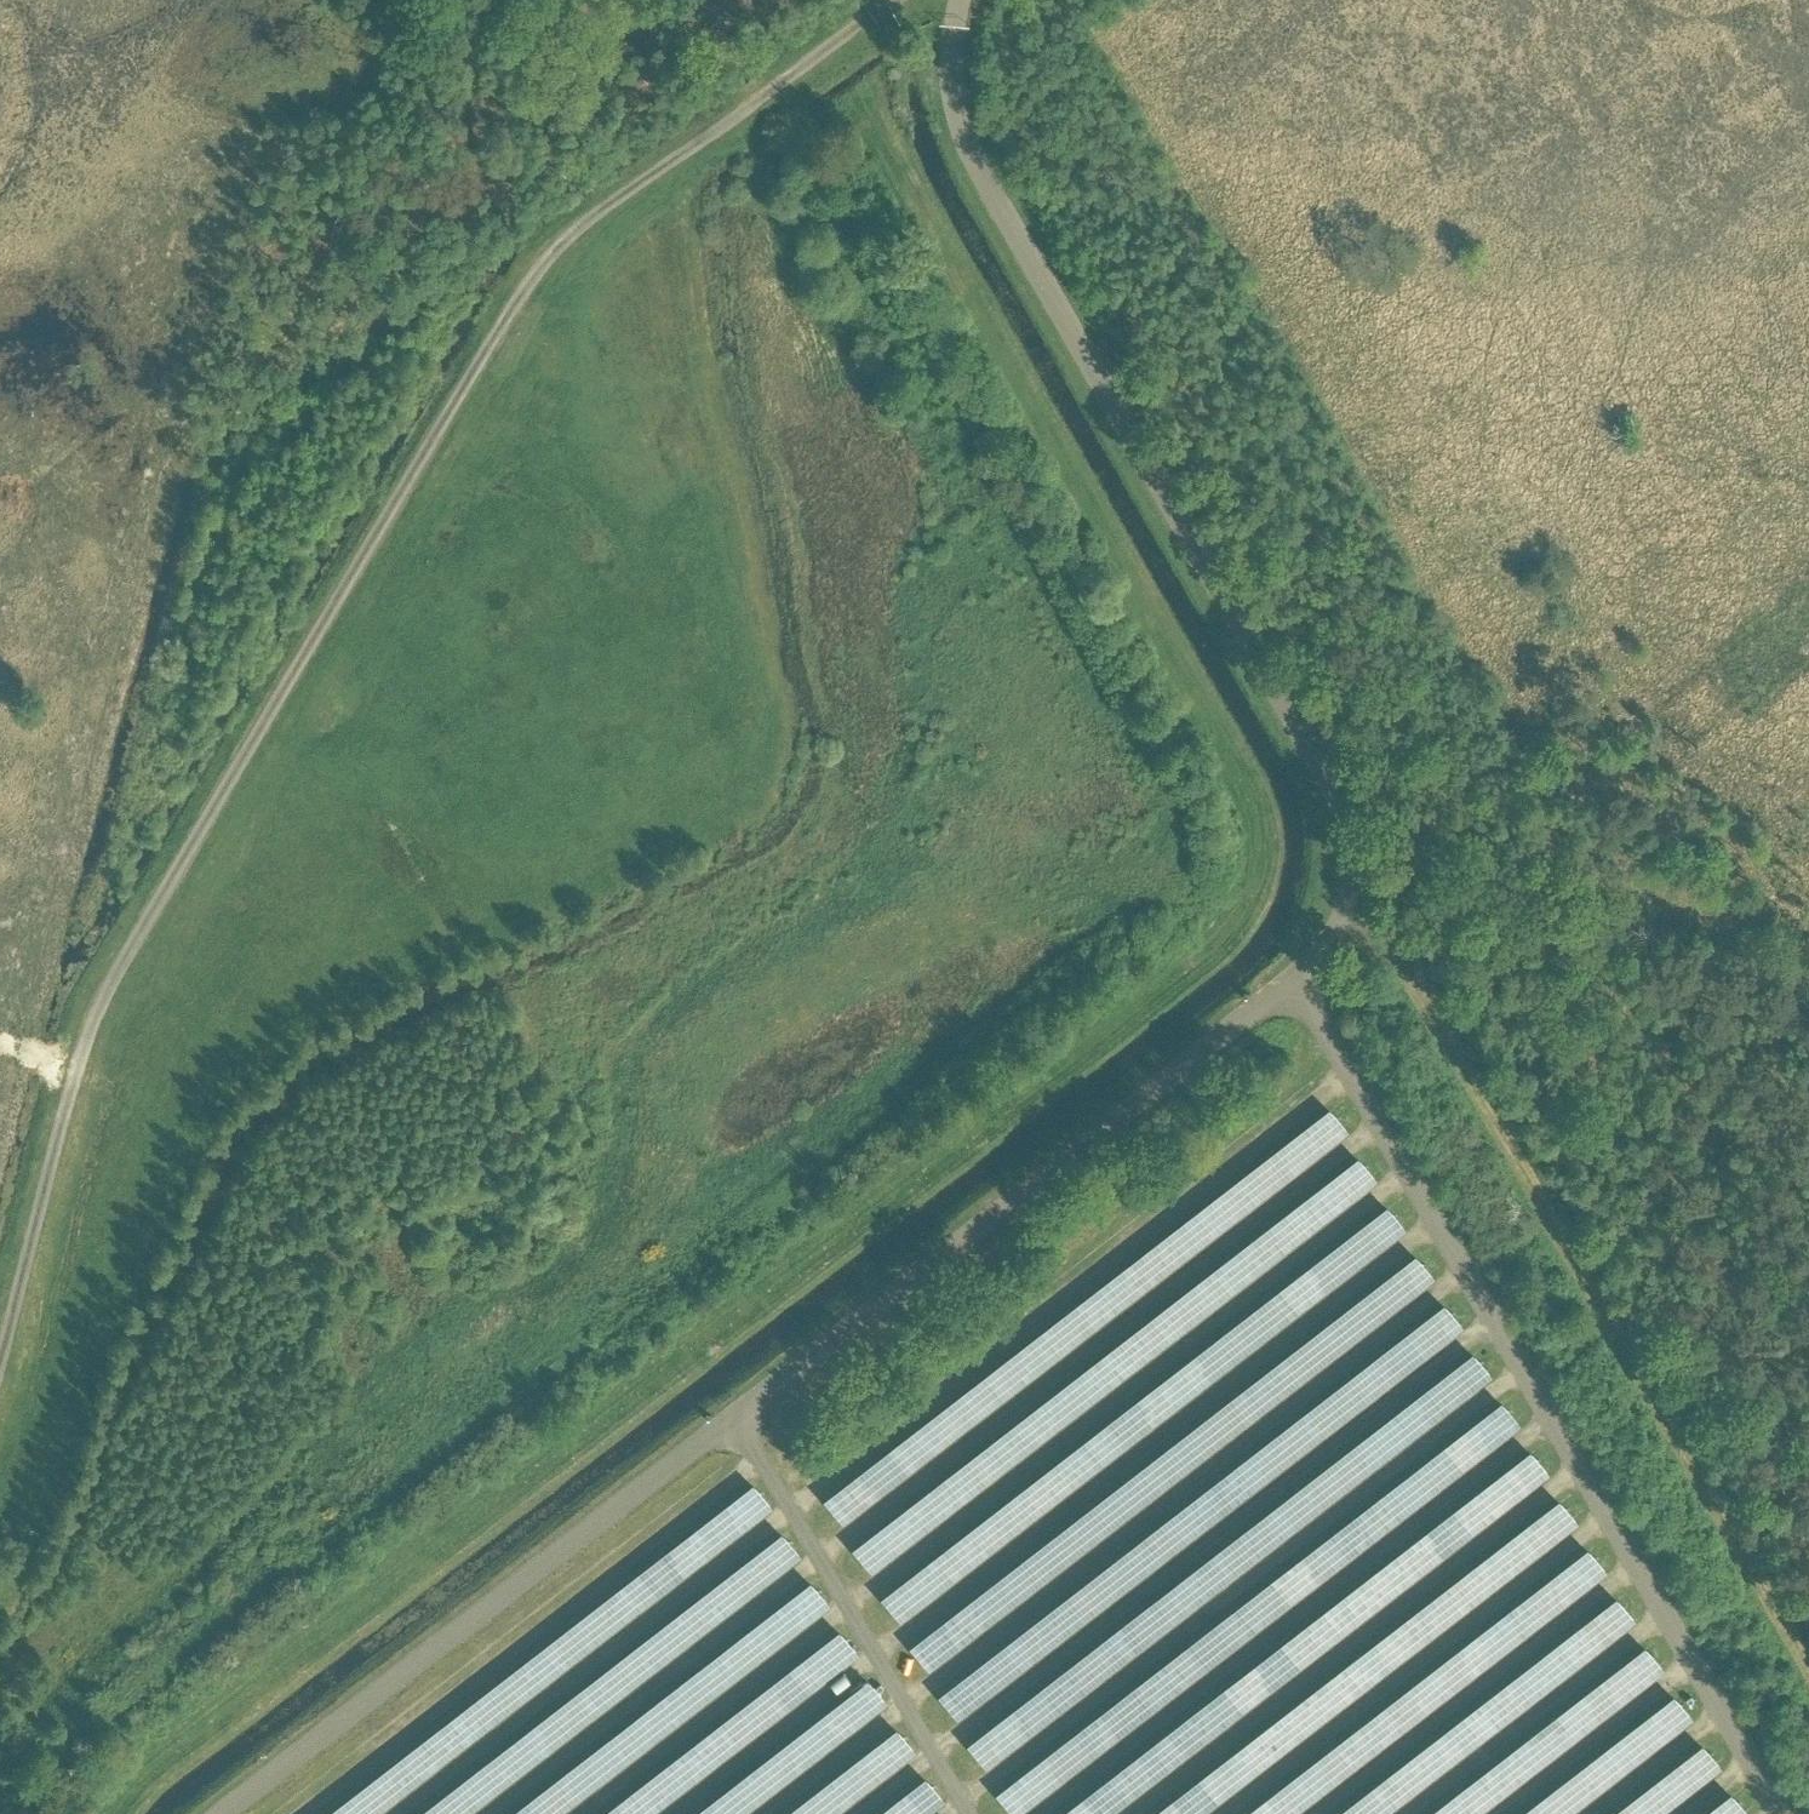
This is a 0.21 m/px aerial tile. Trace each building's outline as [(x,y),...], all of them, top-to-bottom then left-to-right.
[(1350,1134),(1329,1107),(823,1500),(843,1527),(1350,1134)] [(1378,1184),(1357,1157),(851,1550),(871,1577),(1378,1184)] [(1406,1230),(1385,1204),(878,1597),(899,1623),(1406,1230)] [(1436,1278),(1415,1252),(908,1645),(929,1671),(1436,1278)] [(1468,1328),(1448,1302),(941,1695),(962,1721),(1468,1328)] [(1494,1377),(1473,1350),(966,1744),(987,1770),(1494,1377)] [(1502,1398),(995,1792),(1012,1813),(1021,1813),(1522,1425),(1502,1398)] [(1529,1451),(1061,1813),(1116,1813),(1549,1478),(1529,1451)] [(752,1484),(327,1813),(382,1813),(773,1511),(752,1484)] [(1560,1497),(1151,1813),(1206,1813),(1581,1523),(1560,1497)] [(783,1533),(421,1813),(476,1813),(803,1560),(783,1533)] [(1589,1546),(1244,1813),(1299,1813),(1610,1573),(1589,1546)] [(811,1583),(512,1813),(567,1813),(831,1609),(811,1583)] [(1617,1598),(1338,1813),(1393,1813),(1637,1624),(1617,1598)] [(838,1632),(603,1813),(658,1813),(859,1658),(838,1632)] [(1644,1647),(1428,1813),(1483,1813),(1664,1673),(1644,1647)] [(868,1679),(695,1813),(749,1813),(889,1706),(868,1679)] [(1675,1696),(1523,1813),(1578,1813),(1695,1723),(1675,1696)] [(895,1730),(787,1813),(842,1813),(916,1756),(895,1730)] [(1702,1746),(1614,1813),(1669,1813),(1723,1772),(1702,1746)] [(924,1779),(879,1813),(934,1813),(944,1806),(924,1779)] [(1733,1795),(1708,1813),(1748,1813),(1733,1795)]
